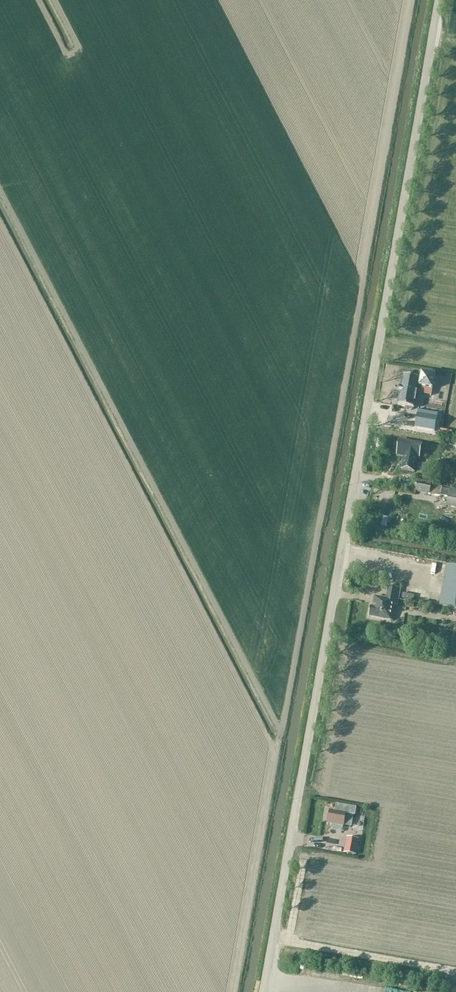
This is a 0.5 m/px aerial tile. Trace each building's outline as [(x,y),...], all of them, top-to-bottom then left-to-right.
[(421,380),(419,380),(418,388),(432,390),(435,377),(422,375),(421,380)] [(401,388),(400,388),(398,395),(400,395),(398,406),(407,408),(407,409),(407,410),(407,408),(411,409),(411,410),(412,409),(414,409),(418,388),(419,380),(403,377),(401,388)] [(427,418),(417,416),(415,429),(434,432),(438,415),(428,413),(427,418)] [(419,460),(422,445),(400,441),(397,456),(405,457),(404,462),(403,462),(402,470),(414,472),(417,459),(419,460)] [(441,463),(439,471),(449,472),(450,465),(441,463)] [(417,480),(415,492),(440,497),(440,496),(448,497),(449,490),(442,489),(442,488),(431,486),(431,484),(431,482),(417,480)] [(449,490),(447,507),(455,508),(455,491),(449,490)] [(455,608),(455,567),(447,566),(440,605),(455,608)] [(371,607),(369,617),(391,620),(394,605),(397,605),(400,589),(388,587),(386,599),(375,597),(373,607),(371,607)] [(340,804),(339,810),(351,812),(352,806),(340,804)] [(362,819),(363,809),(354,808),(352,817),(362,819)] [(344,826),(345,814),(330,812),(328,824),(344,826)] [(356,855),(356,853),(359,839),(347,837),(344,853),(356,855)]
